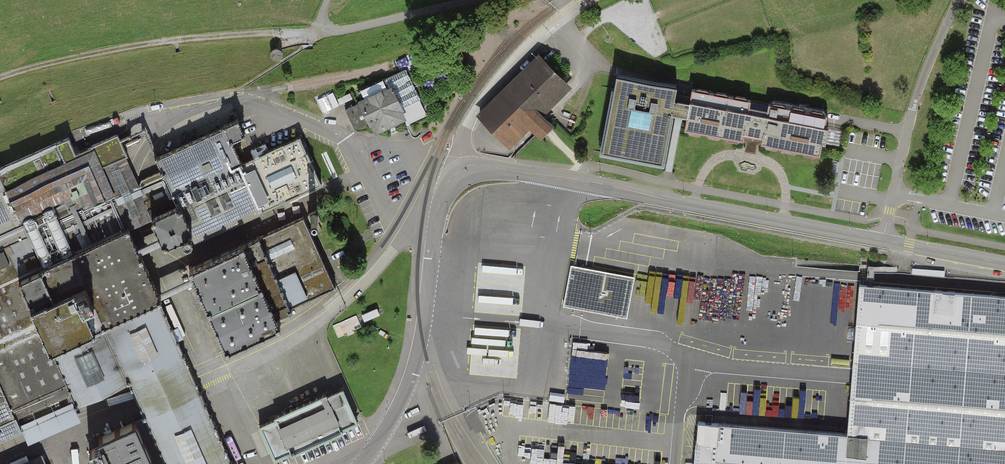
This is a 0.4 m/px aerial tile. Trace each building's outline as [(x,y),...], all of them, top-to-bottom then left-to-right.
[(273,61),(276,62),(279,61),(281,59),(281,55),(280,53),(276,52),(273,53),(272,55),(272,59),(273,61)] [(571,89),(537,55),(476,117),(510,151),(529,132),(539,141),(553,128),(543,117),(571,89)] [(406,70),(360,92),(364,99),(358,102),(359,104),(345,110),(355,131),(368,124),(369,128),(371,127),(375,136),(405,122),(407,126),(427,116),(406,70)] [(677,91),(616,79),(614,92),(612,92),(599,157),(662,169),(672,118),(687,120),(684,132),(743,143),(743,141),(744,136),(762,140),(761,144),(760,146),(820,157),(822,146),(825,147),(825,144),(828,131),(825,131),(827,117),(768,106),(767,113),(749,109),(751,103),(692,92),(689,107),(674,104),(677,91)] [(333,93),(318,100),(324,113),(339,106),(333,93)] [(350,94),(337,99),(340,105),(353,99),(350,94)] [(70,142),(0,173),(0,443),(131,386),(134,391),(144,416),(150,427),(100,449),(98,449),(101,457),(89,462),(89,463),(230,463),(199,392),(193,379),(159,302),(162,300),(160,295),(186,284),(192,282),(226,360),(281,336),(275,323),(292,316),(289,310),(335,290),(295,199),(322,187),(301,139),(250,161),(240,166),(232,147),(245,141),(238,125),(157,161),(149,144),(144,131),(120,142),(118,136),(91,148),(92,149),(76,156),(70,142)] [(828,129),(828,131),(825,144),(839,147),(842,131),(828,129)] [(757,146),(761,144),(762,140),(744,136),(743,141),(746,143),(744,153),(755,155),(757,146)] [(635,278),(571,266),(563,307),(627,319),(635,278)] [(859,287),(847,438),(698,426),(695,463),(1004,463),(1004,299),(859,287)] [(275,422),(259,429),(274,463),(291,456),(292,458),(343,435),(342,433),(358,426),(343,391),(327,398),(326,396),(274,420),(275,422)]
